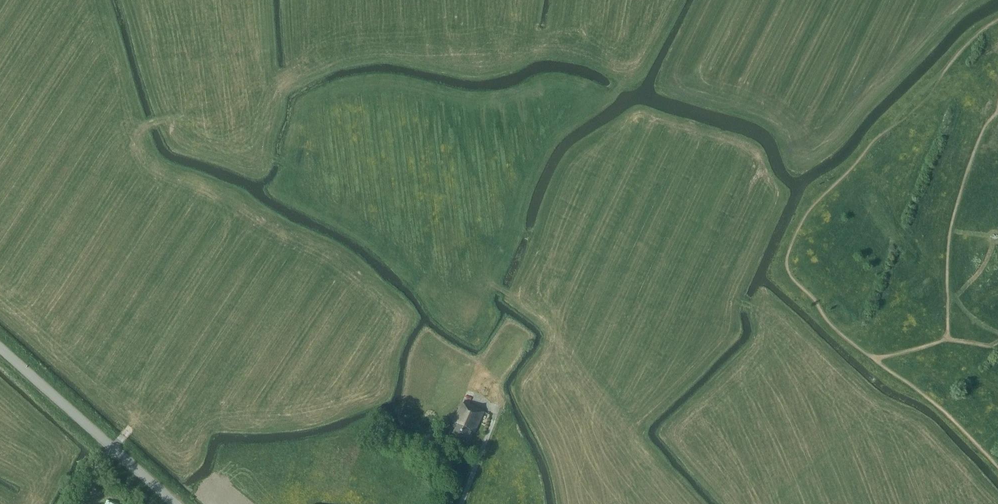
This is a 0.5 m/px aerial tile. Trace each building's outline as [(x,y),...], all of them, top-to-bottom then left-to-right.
[(467,406),(461,403),(452,423),(453,424),(448,435),(467,443),(472,432),(473,433),(482,412),(467,405),(467,406)]
